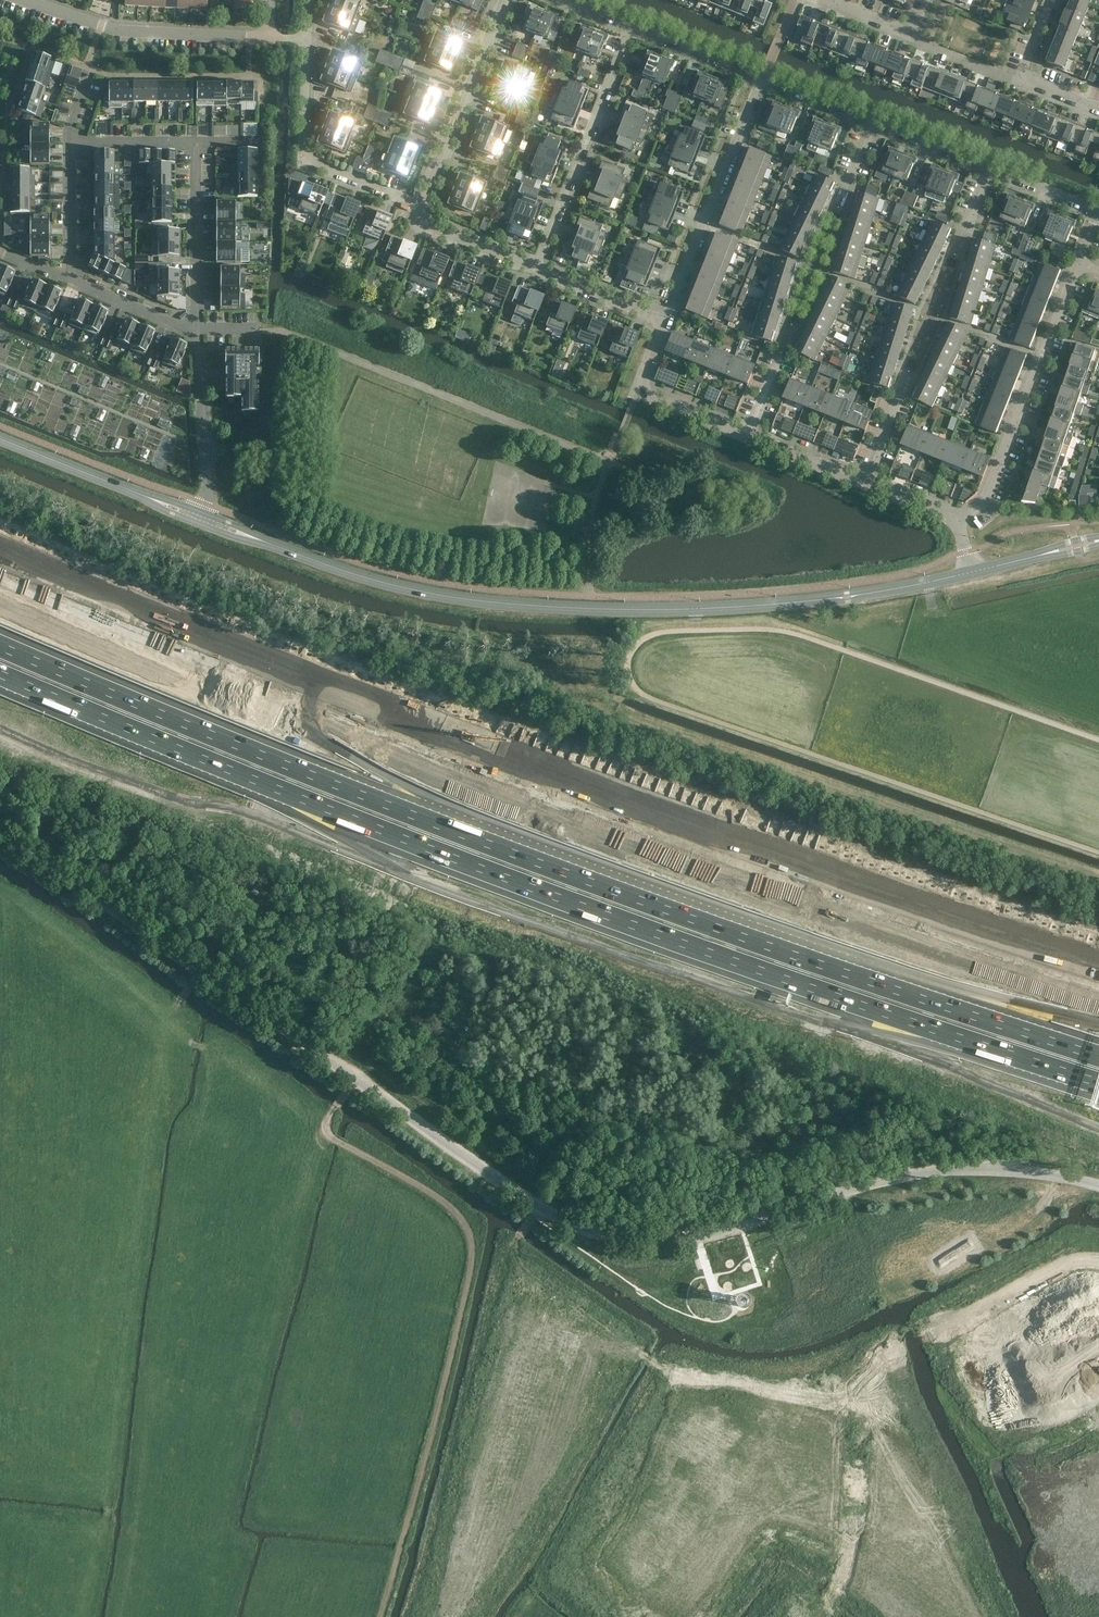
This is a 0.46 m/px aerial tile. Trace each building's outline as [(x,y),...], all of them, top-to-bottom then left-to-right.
[(166,8),(179,9),(180,0),(166,0),(166,8)] [(193,0),(180,0),(179,9),(193,10),(193,0)] [(193,10),(207,11),(207,0),(193,0),(193,10)] [(250,0),(234,0),(233,9),(250,9),(250,0)] [(354,16),(360,2),(355,0),(332,0),(330,7),(354,16)] [(430,2),(424,0),(419,12),(425,14),(430,2)] [(459,4),(477,11),(482,0),(460,0),(459,4)] [(731,0),(710,0),(708,3),(727,10),(731,0)] [(752,0),(731,0),(727,10),(745,17),(752,0)] [(762,0),(752,0),(745,17),(753,21),(752,24),(762,28),(771,7),(764,4),(765,1),(762,0)] [(1029,17),(1031,11),(1036,13),(1036,12),(1037,8),(1017,0),(1009,0),(1006,8),(1029,17)] [(1036,0),(1017,0),(1037,8),(1039,4),(1040,4),(1035,2),(1036,0)] [(1082,0),(1072,0),(1069,7),(1086,14),(1090,3),(1082,0)] [(436,5),(430,2),(425,14),(431,17),(436,5)] [(522,29),(535,34),(544,11),(539,9),(539,8),(530,4),(527,11),(529,12),(522,29)] [(979,5),(976,13),(981,15),(984,8),(979,5)] [(358,18),(354,16),(330,7),(327,14),(326,14),(322,22),(329,24),(329,23),(352,32),(358,18)] [(1066,11),(1063,18),(1082,25),(1086,14),(1069,7),(1067,11),(1066,10),(1065,11),(1066,11)] [(1025,28),(1029,17),(1006,8),(1002,18),(1012,22),(1010,27),(1011,27),(1021,31),(1022,31),(1023,27),(1025,28)] [(987,9),(984,16),(989,19),(992,11),(987,9)] [(544,11),(535,34),(547,39),(554,22),(555,23),(558,15),(549,11),(548,13),(544,11)] [(425,14),(419,12),(416,18),(429,23),(431,17),(425,14)] [(813,44),(820,26),(814,24),(815,21),(802,16),(794,37),(804,41),(802,44),(811,47),(813,44)] [(391,18),(387,29),(392,31),(396,20),(391,18)] [(450,25),(463,29),(465,23),(453,18),(450,25)] [(1082,25),(1063,18),(1061,24),(1060,24),(1060,25),(1062,25),(1060,29),(1077,36),(1082,25)] [(821,23),(820,26),(813,44),(831,51),(839,31),(821,23)] [(573,49),(585,54),(594,31),(589,29),(590,28),(581,24),(578,31),(579,32),(573,49)] [(1077,36),(1060,29),(1056,40),(1073,47),(1077,36)] [(594,31),(585,54),(598,59),(604,42),(606,43),(609,35),(600,32),(599,33),(594,31)] [(857,38),(839,31),(831,51),(849,59),(857,38)] [(431,47),(455,56),(458,49),(459,50),(462,41),(456,39),(456,40),(437,32),(431,47)] [(866,69),(867,66),(874,48),(869,46),(870,43),(857,38),(849,59),(858,62),(857,66),(866,69)] [(1073,47),(1056,40),(1052,51),(1069,58),(1073,47)] [(514,50),(526,55),(529,48),(517,44),(514,50)] [(875,45),(874,48),(867,66),(877,70),(875,73),(884,76),(886,73),(893,55),(892,55),(887,53),(888,50),(875,45)] [(452,64),(455,56),(431,47),(425,61),(444,69),(444,70),(450,72),(453,64),(452,64)] [(330,58),(327,66),(357,78),(363,63),(338,53),(338,52),(332,50),(329,58),(330,58)] [(390,61),(392,54),(380,50),(378,56),(390,61)] [(524,61),(526,55),(514,50),(512,56),(524,61)] [(545,62),(552,65),(556,52),(550,50),(545,62)] [(639,75),(651,80),(660,57),(656,56),(656,54),(647,50),(644,58),(646,58),(639,75)] [(1069,58),(1052,51),(1047,62),(1055,65),(1054,67),(1061,70),(1062,68),(1064,69),(1069,58)] [(556,52),(552,65),(558,67),(563,55),(556,52)] [(894,52),(892,55),(893,55),(886,73),(895,77),(894,80),(903,84),(904,80),(912,60),(911,63),(905,60),(906,57),(894,52)] [(55,60),(35,53),(30,68),(51,74),(55,60)] [(390,61),(402,65),(404,59),(392,54),(390,61)] [(375,62),(387,67),(390,61),(378,56),(375,62)] [(660,57),(651,80),(664,85),(671,68),(672,69),(675,61),(666,58),(665,59),(660,57)] [(502,69),(499,76),(523,86),(529,71),(510,64),(511,63),(504,60),(501,69),(502,69)] [(922,88),(930,67),(929,70),(923,68),(924,65),(912,60),(904,80),(913,84),(912,87),(921,91),(922,88)] [(399,72),(402,65),(390,61),(387,67),(399,72)] [(323,73),(320,81),(326,83),(326,82),(351,92),(357,78),(327,66),(324,73),(323,73)] [(940,95),(949,74),(930,67),(922,88),(940,95)] [(51,74),(30,68),(25,82),(26,82),(45,89),(46,89),(51,74)] [(592,73),(579,68),(577,75),(589,80),(592,73)] [(702,100),(711,78),(706,76),(707,74),(698,70),(695,78),(696,78),(695,80),(689,78),(683,93),(702,100)] [(1083,70),(1080,78),(1086,80),(1089,72),(1083,70)] [(1091,73),(1088,81),(1094,83),(1097,75),(1091,73)] [(959,102),(967,81),(949,74),(940,95),(959,102)] [(73,78),(67,76),(66,78),(65,81),(64,83),(70,86),(71,83),(72,80),(73,78)] [(523,86),(499,76),(496,84),(495,83),(492,91),(498,94),(499,93),(518,100),(523,86)] [(79,80),(73,78),(72,80),(71,83),(70,86),(77,88),(77,86),(78,82),(79,80)] [(711,78),(702,100),(714,105),(721,88),(723,89),(726,82),(716,78),(716,79),(711,78)] [(555,89),(552,97),(581,109),(589,90),(566,81),(562,91),(555,89)] [(977,109),(985,89),(984,92),(978,89),(979,86),(967,81),(959,102),(968,106),(967,109),(976,113),(977,109)] [(26,82),(22,96),(41,102),(45,89),(26,82)] [(133,82),(133,83),(133,102),(145,102),(145,82),(133,82)] [(157,82),(145,82),(145,102),(157,102),(157,82)] [(169,102),(168,82),(157,82),(157,102),(169,102)] [(180,82),(168,82),(169,102),(181,102),(180,82)] [(192,102),(192,82),(180,82),(181,102),(192,102)] [(105,102),(109,102),(109,108),(121,108),(121,102),(121,83),(109,83),(109,93),(105,93),(105,102)] [(121,102),(133,102),(133,83),(121,83),(121,102)] [(240,83),(226,83),(226,84),(226,105),(240,105),(240,83)] [(240,83),(240,105),(241,105),(241,102),(257,102),(257,93),(254,93),(254,83),(240,83)] [(211,106),(211,84),(196,84),(196,106),(211,106)] [(211,106),(226,106),(226,105),(226,84),(211,84),(211,106)] [(410,99),(435,108),(438,101),(439,102),(442,93),(436,91),(435,92),(416,84),(410,99)] [(668,111),(673,99),(676,93),(667,89),(665,96),(667,97),(662,109),(668,111)] [(994,120),(995,117),(1004,96),(1003,96),(1002,99),(996,97),(997,94),(985,89),(977,109),(986,113),(985,116),(994,120)] [(632,90),(630,96),(642,101),(645,94),(632,90)] [(45,103),(41,102),(22,96),(17,110),(24,113),(31,115),(40,118),(45,103)] [(1014,124),(1022,103),(1021,103),(1020,106),(1014,104),(1016,101),(1004,96),(995,117),(1005,120),(1003,124),(1012,127),(1014,124)] [(581,109),(552,97),(548,106),(555,108),(551,119),(573,128),(581,109)] [(432,116),(435,108),(410,99),(405,113),(424,121),(423,122),(430,124),(433,116),(432,116)] [(673,99),(668,111),(675,113),(679,101),(673,99)] [(774,101),(771,108),(769,107),(763,126),(777,132),(787,108),(782,106),(783,104),(774,101)] [(1032,131),(1040,110),(1039,110),(1038,113),(1033,111),(1034,108),(1022,103),(1014,124),(1023,128),(1022,131),(1031,134),(1032,131)] [(380,110),(380,109),(368,104),(365,111),(378,116),(380,110)] [(617,123),(646,135),(649,126),(643,124),(647,113),(624,104),(617,123)] [(787,108),(778,130),(791,135),(797,119),(799,119),(802,112),(793,108),(792,110),(787,108)] [(392,114),(380,109),(380,110),(378,116),(390,121),(392,114)] [(517,116),(529,121),(532,115),(520,110),(517,116)] [(1050,139),(1058,118),(1040,110),(1032,131),(1050,139)] [(378,116),(365,111),(363,117),(375,122),(378,116)] [(324,128),(348,137),(354,123),(335,115),(335,114),(329,112),(326,120),(327,120),(324,128)] [(24,113),(22,119),(29,121),(31,115),(24,113)] [(694,121),(706,126),(708,120),(696,115),(694,121)] [(387,127),(390,121),(378,116),(375,122),(387,127)] [(527,127),(529,121),(517,116),(515,122),(527,127)] [(480,125),(477,133),(501,142),(507,128),(488,120),(488,119),(482,117),(479,125),(480,125)] [(816,153),(819,147),(828,124),(823,122),(824,120),(814,117),(812,124),(813,125),(806,142),(809,143),(807,149),(816,153)] [(1068,146),(1077,125),(1058,118),(1050,139),(1068,146)] [(706,126),(694,121),(692,126),(704,130),(706,126)] [(244,123),(244,135),(258,134),(258,122),(244,123)] [(30,123),(30,144),(49,144),(49,123),(30,123)] [(643,143),(646,135),(617,123),(609,142),(632,151),(636,141),(643,143)] [(828,124),(819,147),(831,151),(838,135),(840,135),(843,128),(833,124),(833,126),(828,124)] [(1087,153),(1095,132),(1094,132),(1093,135),(1087,133),(1089,130),(1077,125),(1068,146),(1078,150),(1077,153),(1086,156),(1087,153)] [(672,135),(669,144),(698,155),(705,136),(683,127),(679,138),(672,135)] [(342,152),(348,137),(324,128),(321,135),(320,134),(317,143),(323,145),(324,144),(342,152)] [(1095,132),(1087,153),(1096,157),(1095,160),(1098,162),(1098,134),(1095,132)] [(501,142),(477,133),(474,140),(473,140),(470,148),(476,150),(476,149),(495,157),(501,142)] [(533,145),(530,154),(559,165),(566,146),(559,143),(560,139),(548,135),(546,138),(544,137),(539,148),(533,145)] [(389,153),(413,163),(416,156),(417,156),(420,148),(414,145),(414,146),(395,139),(389,153)] [(757,146),(770,151),(772,145),(760,140),(757,146)] [(795,147),(790,159),(796,162),(801,149),(803,145),(797,142),(795,147)] [(30,144),(30,165),(49,165),(49,144),(30,144)] [(698,155),(669,144),(665,152),(672,155),(668,165),(690,174),(698,155)] [(784,157),(790,159),(795,147),(789,145),(784,157)] [(889,174),(895,177),(904,154),(899,152),(899,151),(890,147),(887,154),(886,154),(885,155),(884,155),(875,177),(886,181),(889,174)] [(751,148),(747,159),(768,167),(772,156),(751,148)] [(237,149),(237,161),(257,161),(257,149),(237,149)] [(95,151),(95,162),(114,163),(114,151),(95,151)] [(135,164),(151,164),(151,151),(135,151),(135,164)] [(163,164),(163,151),(151,151),(151,164),(163,164)] [(171,164),(175,164),(175,151),(163,151),(163,164),(171,164)] [(410,170),(413,163),(389,153),(383,168),(402,175),(402,176),(408,179),(411,171),(410,170)] [(520,182),(521,183),(528,186),(533,188),(537,179),(551,184),(559,165),(530,154),(526,162),(533,165),(529,175),(524,173),(520,182)] [(904,154),(895,177),(907,182),(914,165),(915,165),(918,158),(909,154),(908,156),(904,154)] [(358,172),(363,159),(357,157),(352,169),(358,172)] [(369,162),(363,159),(358,172),(364,174),(369,162)] [(768,167),(747,159),(742,170),(763,178),(768,167)] [(595,179),(624,191),(627,182),(621,180),(625,169),(602,160),(595,179)] [(233,173),(257,173),(257,161),(237,161),(237,173),(233,173)] [(95,162),(95,174),(119,174),(119,162),(114,163),(95,162)] [(171,164),(163,164),(151,164),(151,175),(171,175),(171,164)] [(924,196),(934,200),(946,171),(941,169),(942,167),(932,164),(929,171),(931,172),(924,188),(927,189),(924,196)] [(818,171),(830,177),(833,171),(821,165),(818,171)] [(495,172),(506,177),(509,170),(497,166),(495,172)] [(10,168),(10,183),(34,183),(34,168),(10,168)] [(738,181),(759,189),(763,178),(742,170),(738,181)] [(946,171),(934,200),(943,203),(946,197),(949,198),(952,190),(958,192),(962,183),(958,181),(960,175),(951,171),(950,173),(946,171)] [(504,183),(506,177),(495,172),(492,178),(504,183)] [(233,173),(233,185),(257,185),(257,173),(233,173)] [(457,182),(454,189),(479,199),(484,184),(466,176),(460,173),(456,181),(457,182)] [(95,174),(95,186),(114,186),(114,175),(119,175),(119,174),(95,174)] [(811,185),(830,194),(835,183),(816,174),(811,185)] [(151,175),(146,175),(146,187),(152,187),(171,187),(171,175),(151,175)] [(620,199),(624,191),(595,179),(587,199),(610,208),(614,197),(620,199)] [(755,200),(759,189),(738,181),(734,192),(755,200)] [(307,185),(307,184),(302,182),(296,198),(302,200),(299,208),(318,216),(317,216),(318,217),(327,194),(315,189),(315,188),(307,185)] [(34,183),(10,183),(10,198),(30,198),(35,198),(34,183)] [(507,210),(536,221),(544,202),(535,199),(539,190),(533,188),(528,186),(521,183),(518,192),(521,193),(517,204),(511,201),(507,210)] [(650,191),(646,200),(675,211),(683,192),(660,183),(656,194),(650,191)] [(257,185),(233,185),(237,185),(237,197),(257,197),(257,185)] [(811,185),(806,195),(825,205),(830,194),(811,185)] [(868,185),(866,191),(879,195),(881,189),(868,185)] [(119,197),(119,186),(114,186),(95,186),(95,198),(119,197)] [(171,187),(152,187),(152,199),(171,199),(171,187)] [(479,199),(454,189),(452,196),(451,196),(447,204),(454,207),(454,206),(473,213),(479,199)] [(901,203),(907,206),(912,194),(906,191),(901,203)] [(729,203),(750,211),(755,200),(734,192),(729,203)] [(855,204),(876,211),(879,199),(859,193),(855,204)] [(339,197),(334,194),(325,218),(331,220),(328,229),(347,237),(359,206),(347,201),(347,200),(339,197)] [(912,194),(907,206),(914,208),(918,196),(912,194)] [(1000,218),(1013,223),(1022,201),(1017,199),(1017,197),(1008,194),(1005,201),(1007,202),(1000,218)] [(825,205),(806,195),(801,206),(820,215),(825,205)] [(30,198),(10,198),(10,213),(30,213),(30,198)] [(95,198),(95,209),(119,209),(119,198),(95,198)] [(171,210),(171,199),(152,199),(152,210),(171,210)] [(675,211),(646,200),(643,208),(649,211),(642,231),(656,236),(660,227),(668,231),(675,211)] [(236,201),(216,201),(216,222),(236,222),(236,201)] [(498,201),(496,206),(503,209),(505,203),(498,201)] [(1022,201),(1013,223),(1025,228),(1032,212),(1033,212),(1036,205),(1027,201),(1026,203),(1022,201)] [(898,202),(895,209),(900,211),(904,213),(907,206),(901,203),(898,202)] [(746,222),(750,211),(729,203),(725,214),(746,222)] [(876,211),(855,204),(852,216),(872,222),(876,211)] [(820,215),(801,206),(795,217),(814,226),(820,215)] [(382,242),(391,219),(379,214),(379,213),(371,210),(371,209),(366,207),(360,223),(366,225),(363,234),(381,241),(381,242),(382,242)] [(113,210),(119,210),(119,209),(95,209),(94,209),(94,221),(113,221),(113,210)] [(171,223),(171,210),(152,210),(152,223),(171,223)] [(536,221),(507,210),(504,218),(510,221),(506,232),(529,241),(536,221)] [(1041,235),(1054,240),(1063,217),(1058,215),(1058,214),(1049,210),(1046,217),(1048,218),(1041,235)] [(936,218),(948,223),(951,217),(939,212),(936,218)] [(910,215),(904,213),(902,219),(908,222),(910,215)] [(619,214),(617,220),(623,223),(626,216),(619,214)] [(746,222),(725,214),(721,224),(720,224),(720,225),(742,234),(746,222)] [(30,215),(25,215),(25,236),(49,236),(49,215),(30,215)] [(872,222),(852,216),(848,227),(869,233),(872,222)] [(490,220),(484,217),(479,229),(485,232),(490,220)] [(572,236),(601,247),(605,239),(598,236),(602,225),(580,217),(572,236)] [(814,226),(795,217),(790,227),(809,237),(814,226)] [(1063,217),(1054,240),(1066,245),(1073,228),(1074,228),(1077,221),(1068,217),(1067,219),(1063,217)] [(927,231),(946,240),(952,229),(933,220),(927,231)] [(113,221),(94,221),(94,234),(95,234),(114,234),(114,233),(113,233),(113,221)] [(236,222),(216,222),(216,242),(236,242),(241,242),(241,222),(236,222)] [(809,237),(790,227),(785,238),(804,247),(809,237)] [(845,238),(865,244),(869,233),(848,227),(845,238)] [(152,230),(152,243),(179,243),(179,230),(152,230)] [(922,242),(941,251),(946,240),(927,231),(922,242)] [(713,244),(734,252),(739,241),(717,232),(717,233),(713,244)] [(985,232),(983,238),(996,242),(998,236),(985,232)] [(114,244),(114,234),(95,234),(95,244),(114,244)] [(1022,252),(1025,253),(1030,240),(1031,236),(1025,234),(1023,238),(1019,250),(1022,251),(1022,252)] [(25,236),(23,236),(23,249),(30,249),(30,256),(38,256),(38,260),(47,260),(47,256),(49,256),(49,236),(25,236)] [(380,245),(376,257),(382,260),(381,261),(387,263),(386,267),(402,274),(403,270),(406,271),(407,271),(410,263),(415,250),(416,248),(404,243),(404,242),(396,239),(396,238),(391,236),(387,248),(380,245)] [(598,256),(601,247),(572,236),(565,255),(587,264),(592,253),(598,256)] [(799,258),(804,247),(785,238),(780,249),(799,258)] [(865,244),(845,238),(841,249),(862,256),(865,244)] [(976,239),(972,250),(992,257),(996,245),(976,239)] [(627,248),(624,256),(653,268),(661,249),(638,240),(634,250),(627,248)] [(1030,240),(1025,253),(1031,255),(1036,243),(1030,240)] [(236,242),(216,242),(216,263),(236,263),(241,263),(241,250),(236,250),(236,242)] [(922,242),(917,252),(936,262),(941,251),(922,242)] [(179,243),(152,243),(152,256),(179,257),(179,243)] [(95,255),(104,259),(114,263),(114,244),(95,244),(95,255)] [(730,263),(734,252),(713,244),(709,255),(730,263)] [(1013,248),(1011,254),(1020,257),(1022,251),(1019,250),(1013,248)] [(416,265),(410,280),(436,290),(438,284),(439,284),(441,277),(446,279),(451,266),(446,264),(448,261),(435,256),(436,255),(428,252),(428,251),(423,249),(422,252),(415,250),(410,263),(416,265)] [(862,256),(841,249),(838,261),(858,267),(862,256)] [(989,268),(992,257),(972,250),(968,262),(989,268)] [(936,262),(917,252),(912,263),(931,272),(936,262)] [(1022,252),(1020,258),(1032,263),(1035,256),(1031,255),(1025,253),(1022,252)] [(93,254),(88,267),(98,271),(104,259),(95,255),(93,254)] [(709,255),(704,266),(725,274),(730,263),(709,255)] [(1046,261),(1058,266),(1060,259),(1048,255),(1046,261)] [(621,265),(627,267),(623,278),(618,276),(614,285),(632,292),(635,283),(646,287),(653,268),(624,256),(621,265)] [(773,268),(793,274),(797,262),(777,256),(773,268)] [(1016,266),(1019,260),(1013,258),(1010,264),(1016,266)] [(104,259),(98,271),(109,276),(114,263),(104,259)] [(1016,266),(1022,269),(1025,263),(1019,260),(1016,266)] [(855,278),(858,267),(838,261),(834,272),(855,278)] [(448,278),(454,280),(451,288),(470,295),(469,296),(470,297),(479,273),(467,268),(467,267),(459,264),(454,262),(448,278)] [(965,273),(985,279),(989,268),(968,262),(965,273)] [(1036,274),(1057,282),(1061,271),(1040,262),(1036,274)] [(114,263),(109,276),(121,281),(126,268),(114,263)] [(931,272),(912,263),(907,273),(926,283),(931,272)] [(1008,270),(1014,272),(1016,266),(1010,264),(1008,270)] [(5,297),(9,287),(10,287),(13,279),(12,279),(15,272),(0,265),(0,266),(0,295),(5,297)] [(725,274),(704,266),(700,277),(721,285),(725,274)] [(1020,275),(1022,269),(1016,266),(1014,272),(1020,275)] [(220,267),(220,287),(245,287),(245,274),(240,274),(240,267),(220,267)] [(126,268),(121,281),(131,285),(131,270),(126,268)] [(297,268),(294,276),(302,279),(305,272),(297,268)] [(793,274),(773,268),(770,279),(790,285),(793,274)] [(152,270),(152,283),(179,283),(179,270),(152,270)] [(370,272),(368,278),(374,281),(376,274),(370,272)] [(926,283),(907,273),(902,284),(921,293),(926,283)] [(982,291),(985,279),(965,273),(961,284),(982,291)] [(507,305),(504,304),(511,286),(499,281),(499,280),(491,277),(491,276),(486,274),(480,290),(486,292),(483,301),(500,307),(498,311),(504,313),(507,305)] [(1057,282),(1036,274),(1031,285),(1052,293),(1057,282)] [(827,287),(846,297),(852,286),(833,276),(827,287)] [(721,285),(700,277),(696,288),(717,296),(721,285)] [(23,301),(21,306),(36,312),(47,285),(32,279),(30,286),(29,286),(25,294),(26,295),(23,301)] [(790,285),(770,279),(766,290),(786,296),(790,285)] [(152,283),(152,284),(157,284),(157,301),(166,305),(166,297),(179,297),(179,283),(152,283)] [(915,304),(921,293),(902,284),(896,295),(915,304)] [(982,291),(961,284),(958,296),(978,302),(982,291)] [(36,312),(35,313),(52,320),(57,310),(55,309),(55,307),(56,307),(60,299),(59,298),(62,292),(47,285),(36,312)] [(1052,293),(1031,285),(1027,296),(1048,304),(1052,293)] [(240,288),(245,287),(220,287),(220,308),(245,308),(245,295),(240,295),(240,288)] [(514,313),(511,321),(521,325),(524,317),(533,320),(533,321),(534,322),(542,298),(530,294),(531,293),(523,289),(518,287),(512,303),(517,305),(514,313)] [(846,297),(827,287),(822,298),(841,307),(846,297)] [(717,296),(696,288),(691,299),(712,307),(717,296)] [(11,307),(16,293),(10,290),(4,304),(11,307)] [(786,296),(766,290),(763,301),(783,308),(786,296)] [(1098,319),(1098,291),(1097,291),(1088,314),(1098,319)] [(17,309),(23,295),(16,293),(11,307),(17,309)] [(978,302),(958,296),(954,307),(975,313),(978,302)] [(1048,304),(1027,296),(1023,307),(1044,315),(1048,304)] [(841,307),(822,298),(817,309),(836,318),(841,307)] [(72,314),(68,324),(83,330),(94,305),(79,299),(76,306),(75,305),(72,314)] [(554,302),(555,301),(549,299),(543,315),(549,318),(546,326),(565,333),(564,334),(565,334),(574,311),(562,306),(562,305),(554,302)] [(708,318),(712,307),(691,299),(687,310),(708,318)] [(763,301),(759,313),(779,319),(783,308),(763,301)] [(890,314),(910,320),(914,309),(893,302),(890,314)] [(94,305),(83,330),(98,336),(102,327),(103,327),(106,319),(106,318),(108,312),(94,305)] [(975,313),(954,307),(951,318),(971,325),(975,313)] [(1044,315),(1023,307),(1018,318),(1039,326),(1044,315)] [(836,318),(817,309),(812,319),(831,328),(836,318)] [(52,320),(51,324),(57,327),(63,312),(57,310),(52,320)] [(63,312),(57,327),(63,329),(69,315),(63,312)] [(586,314),(581,312),(575,328),(581,330),(578,338),(596,346),(597,347),(606,324),(594,319),(594,318),(586,314)] [(779,319),(759,313),(756,324),(776,330),(779,319)] [(910,320),(890,314),(886,325),(907,331),(910,320)] [(1039,326),(1018,318),(1014,328),(1035,337),(1039,326)] [(119,334),(115,343),(130,349),(140,325),(125,319),(122,325),(118,334),(119,334)] [(812,319),(807,330),(826,339),(831,328),(812,319)] [(944,334),(963,343),(968,332),(949,323),(944,334)] [(618,327),(618,326),(613,324),(607,340),(612,343),(609,351),(628,358),(628,359),(629,359),(637,336),(625,331),(626,330),(618,327)] [(772,342),(776,330),(756,324),(752,336),(772,342)] [(140,325),(130,349),(145,356),(149,347),(153,338),(152,338),(155,331),(140,325)] [(907,331),(886,325),(883,336),(903,343),(907,331)] [(1030,348),(1035,337),(1014,328),(1009,340),(1030,348)] [(458,329),(455,338),(461,340),(465,332),(458,329)] [(104,346),(110,332),(103,330),(97,344),(104,346)] [(826,339),(807,330),(801,340),(820,350),(826,339)] [(110,349),(116,335),(110,332),(104,346),(110,349)] [(837,332),(834,337),(841,340),(843,335),(837,332)] [(666,351),(687,359),(694,341),(674,333),(666,351)] [(963,343),(944,334),(939,344),(958,353),(963,343)] [(903,343),(883,336),(879,348),(899,354),(903,343)] [(166,354),(162,363),(177,369),(181,360),(182,360),(185,352),(184,351),(187,345),(172,338),(169,345),(165,353),(166,354)] [(815,361),(820,350),(801,340),(796,351),(815,361)] [(715,349),(694,341),(687,359),(707,367),(715,349)] [(1092,361),(1096,362),(1098,354),(1098,351),(1077,343),(1073,354),(1092,361)] [(933,355),(953,364),(958,353),(939,344),(933,355)] [(490,345),(487,351),(493,354),(496,347),(490,345)] [(1002,359),(1023,367),(1027,356),(1006,347),(1002,359)] [(876,359),(896,365),(899,354),(879,348),(876,359)] [(150,366),(156,352),(150,349),(144,363),(150,366)] [(728,375),(735,357),(715,349),(707,367),(728,375)] [(259,350),(225,350),(225,353),(225,361),(225,369),(225,377),(225,395),(225,398),(241,398),(241,412),(258,412),(258,370),(258,367),(259,367),(259,350)] [(157,369),(163,355),(156,352),(150,366),(157,369)] [(1089,371),(1092,361),(1073,354),(1070,365),(1089,371)] [(947,375),(953,364),(933,355),(928,365),(947,375)] [(735,357),(728,375),(748,383),(755,365),(735,357)] [(896,365),(876,359),(872,370),(892,376),(896,365)] [(1023,367),(1002,359),(998,369),(1019,378),(1023,367)] [(557,360),(551,375),(559,378),(565,363),(557,360)] [(850,364),(848,369),(856,372),(858,367),(850,364)] [(947,375),(928,365),(923,376),(942,385),(947,375)] [(1089,371),(1070,365),(1066,375),(1085,382),(1089,371)] [(831,369),(829,376),(838,379),(840,373),(831,369)] [(1019,378),(998,369),(993,380),(1014,389),(1019,378)] [(669,370),(664,382),(676,387),(676,388),(681,375),(680,375),(669,370)] [(889,388),(892,376),(872,370),(869,382),(889,388)] [(1081,392),(1085,382),(1066,375),(1062,386),(1081,392)] [(923,376),(918,387),(937,396),(942,385),(923,376)] [(696,395),(696,396),(701,383),(689,378),(684,390),(696,395)] [(177,390),(177,391),(191,397),(190,383),(182,379),(177,390)] [(805,406),(812,388),(791,380),(784,398),(805,406)] [(1014,389),(993,380),(989,391),(1010,400),(1014,389)] [(1059,396),(1078,403),(1081,392),(1062,386),(1059,396)] [(716,403),(717,404),(722,391),(721,391),(709,387),(704,398),(716,403)] [(932,407),(937,396),(918,387),(913,398),(932,407)] [(812,388),(805,406),(825,414),(832,396),(812,388)] [(1010,400),(989,391),(984,402),(1006,411),(1010,400)] [(736,411),(737,412),(742,399),(741,399),(729,394),(725,406),(737,411),(736,411)] [(846,422),(853,404),(832,396),(825,414),(846,422)] [(1082,404),(1078,403),(1059,396),(1055,407),(1074,413),(1078,415),(1082,404)] [(958,398),(956,404),(962,406),(964,400),(958,398)] [(970,402),(964,400),(962,406),(968,408),(970,402)] [(1006,411),(984,402),(980,413),(1001,422),(1006,411)] [(873,412),(853,404),(846,422),(866,430),(873,412)] [(962,406),(956,404),(953,410),(959,412),(962,406)] [(965,414),(968,408),(962,406),(959,412),(965,414)] [(1052,418),(1071,424),(1074,413),(1055,407),(1052,418)] [(997,433),(1001,422),(980,413),(976,425),(997,433)] [(793,434),(794,434),(799,422),(798,422),(786,417),(782,429),(793,434)] [(952,417),(948,428),(954,430),(958,419),(952,417)] [(1048,428),(1071,435),(1074,425),(1071,424),(1052,418),(1048,428)] [(814,442),(819,430),(818,429),(818,430),(806,425),(802,437),(814,442)] [(922,452),(929,434),(909,426),(902,444),(922,452)] [(1070,436),(1071,435),(1048,428),(1045,439),(1068,446),(1072,436),(1070,436)] [(834,450),(839,438),(839,437),(839,438),(827,433),(822,445),(834,450)] [(929,434),(922,452),(943,461),(950,442),(929,434)] [(1045,439),(1041,449),(1065,457),(1068,446),(1045,439)] [(854,458),(855,458),(860,446),(859,446),(847,441),(842,453),(854,458)] [(970,450),(950,442),(943,461),(963,469),(970,450)] [(1041,449),(1037,460),(1061,467),(1065,457),(1041,449)] [(991,459),(970,450),(963,469),(983,477),(991,459)] [(1061,468),(1061,467),(1037,460),(1034,470),(1056,478),(1060,467),(1061,468)] [(1085,464),(1081,462),(1077,473),(1082,475),(1085,464)] [(911,481),(916,468),(904,464),(899,476),(911,480),(911,481)] [(1053,488),(1056,478),(1034,470),(1030,481),(1049,487),(1053,488)] [(931,489),(932,489),(937,476),(936,476),(924,472),(919,484),(931,488),(931,489)] [(1082,475),(1077,473),(1074,483),(1079,485),(1082,475)] [(951,497),(952,497),(957,484),(956,484),(956,485),(944,480),(940,492),(951,496),(951,497)] [(1047,494),(1049,487),(1030,481),(1023,502),(1022,503),(1036,504),(1036,503),(1039,494),(1046,494),(1047,494)] [(966,502),(966,503),(976,495),(977,493),(976,492),(976,493),(964,488),(960,500),(966,502)] [(1088,495),(1079,495),(1079,507),(1088,507),(1088,495)]
